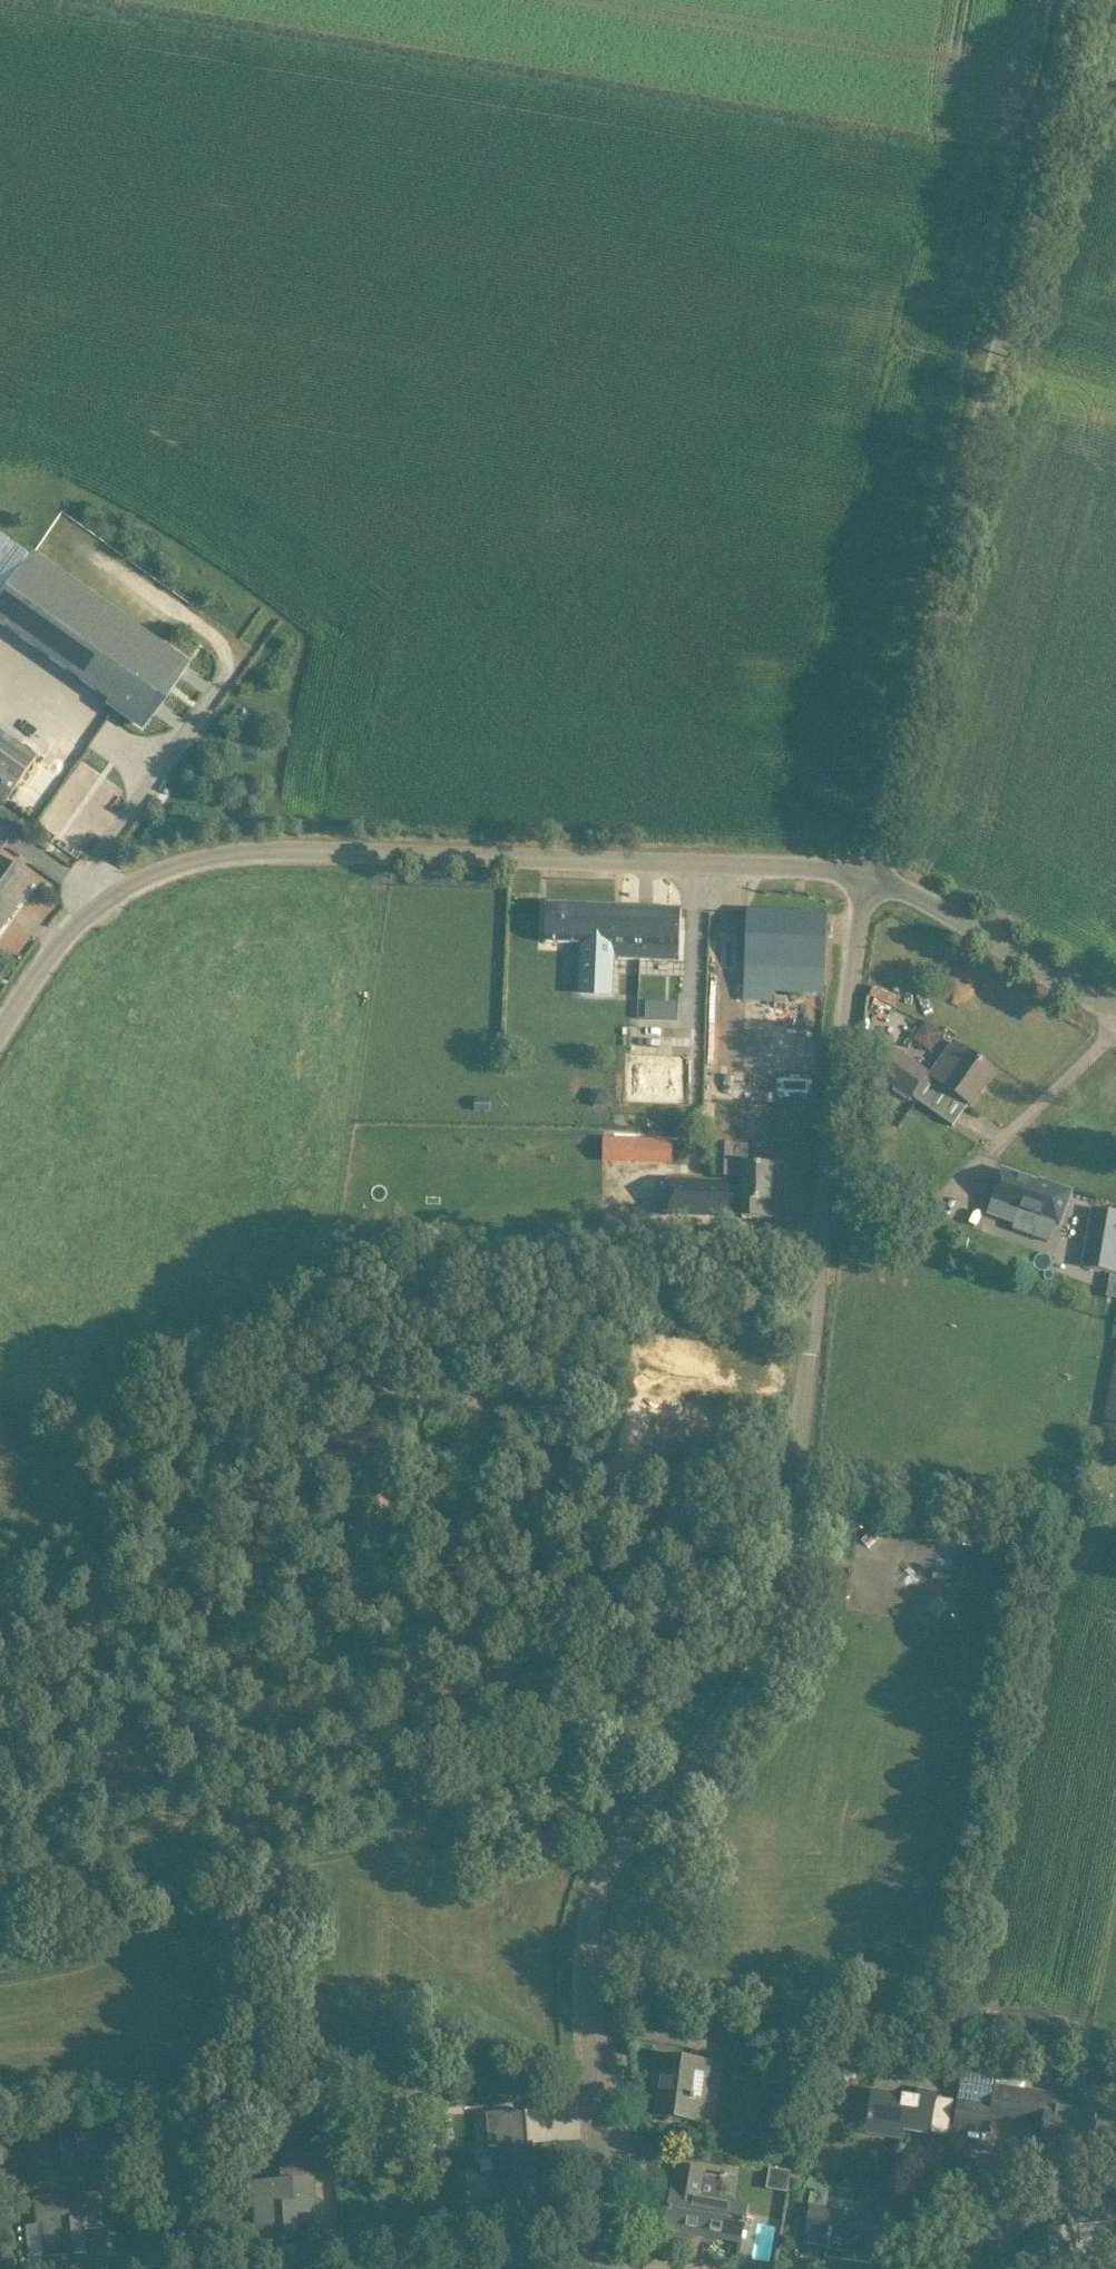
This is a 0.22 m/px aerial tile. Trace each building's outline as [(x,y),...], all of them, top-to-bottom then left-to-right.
[(34,553),(0,601),(0,623),(143,724),(187,661),(34,553)] [(5,805),(38,759),(0,733),(0,801),(5,805)] [(34,824),(64,846),(82,859),(124,800),(77,766),(34,824)] [(35,884),(0,860),(0,933),(35,884)] [(546,943),(582,945),(581,977),(612,979),(613,959),(679,962),(682,910),(548,904),(546,943)] [(748,913),(747,935),(745,990),(824,993),(827,916),(748,913)] [(890,1014),(898,996),(875,986),(867,1004),(890,1014)] [(663,1004),(662,1020),(678,1021),(679,1005),(663,1004)] [(909,1045),(938,1062),(952,1037),(924,1020),(909,1045)] [(931,1078),(970,1106),(995,1071),(955,1043),(931,1078)] [(875,1072),(911,1097),(928,1074),(891,1049),(875,1072)] [(594,1091),(590,1099),(594,1106),(602,1106),(606,1099),(602,1092),(594,1091)] [(475,1099),(475,1113),(490,1113),(490,1100),(475,1099)] [(741,1218),(756,1219),(777,1220),(779,1173),(772,1173),(772,1167),(743,1166),(733,1166),(734,1145),(718,1144),(717,1176),(731,1177),(730,1201),(742,1202),(741,1218)] [(1020,1211),(1061,1226),(1074,1191),(1042,1179),(1041,1181),(1027,1176),(1007,1169),(991,1211),(1016,1220),(1020,1211)] [(1083,1269),(1115,1274),(1115,1269),(1115,1215),(1093,1211),(1083,1269)] [(1107,1298),(1115,1300),(1115,1276),(1111,1275),(1107,1298)] [(690,2033),(687,2048),(706,2051),(709,2036),(690,2033)] [(659,2057),(656,2078),(662,2079),(661,2092),(658,2117),(680,2120),(702,2123),(705,2100),(691,2098),(694,2072),(708,2074),(710,2063),(680,2059),(659,2057)] [(1042,2069),(1024,2070),(1025,2082),(1043,2081),(1042,2069)] [(959,2088),(953,2126),(958,2127),(992,2132),(995,2117),(1021,2121),(1046,2125),(1042,2153),(1091,2160),(1094,2138),(1098,2111),(1077,2108),(1056,2105),(1057,2097),(1025,2092),(999,2088),(996,2088),(999,2073),(999,2071),(962,2073),(959,2088)] [(945,2072),(943,2083),(958,2086),(960,2074),(945,2072)] [(870,2112),(866,2133),(902,2140),(904,2131),(931,2136),(932,2135),(948,2138),(954,2103),(938,2100),(939,2095),(920,2092),(919,2101),(874,2093),(870,2112)] [(501,2199),(465,2201),(467,2232),(505,2229),(505,2228),(534,2226),(534,2227),(536,2227),(534,2196),(532,2197),(530,2172),(536,2172),(534,2143),(529,2143),(526,2111),(486,2114),(489,2148),(499,2147),(501,2176),(499,2177),(501,2199)] [(256,2207),(257,2220),(259,2242),(299,2239),(297,2209),(316,2208),(311,2141),(337,2139),(335,2114),(283,2119),(285,2143),(279,2143),(282,2181),(248,2184),(249,2207),(256,2207)] [(124,2132),(62,2136),(63,2162),(125,2158),(124,2132)] [(682,2146),(679,2159),(711,2165),(714,2151),(682,2146)] [(705,2170),(700,2169),(677,2165),(672,2192),(671,2192),(665,2229),(669,2230),(672,2233),(686,2235),(690,2233),(742,2242),(748,2204),(734,2201),(739,2177),(705,2171),(705,2170)] [(768,2187),(787,2188),(787,2171),(769,2170),(768,2187)] [(1109,2205),(1115,2204),(1115,2188),(1107,2188),(1109,2205)] [(44,2223),(45,2235),(46,2257),(86,2255),(84,2226),(104,2225),(102,2195),(35,2200),(37,2224),(44,2223)] [(811,2206),(808,2221),(804,2242),(829,2246),(831,2232),(847,2235),(843,2259),(873,2264),(877,2241),(885,2242),(890,2213),(892,2199),(871,2196),(869,2209),(847,2205),(846,2212),(811,2206)]
